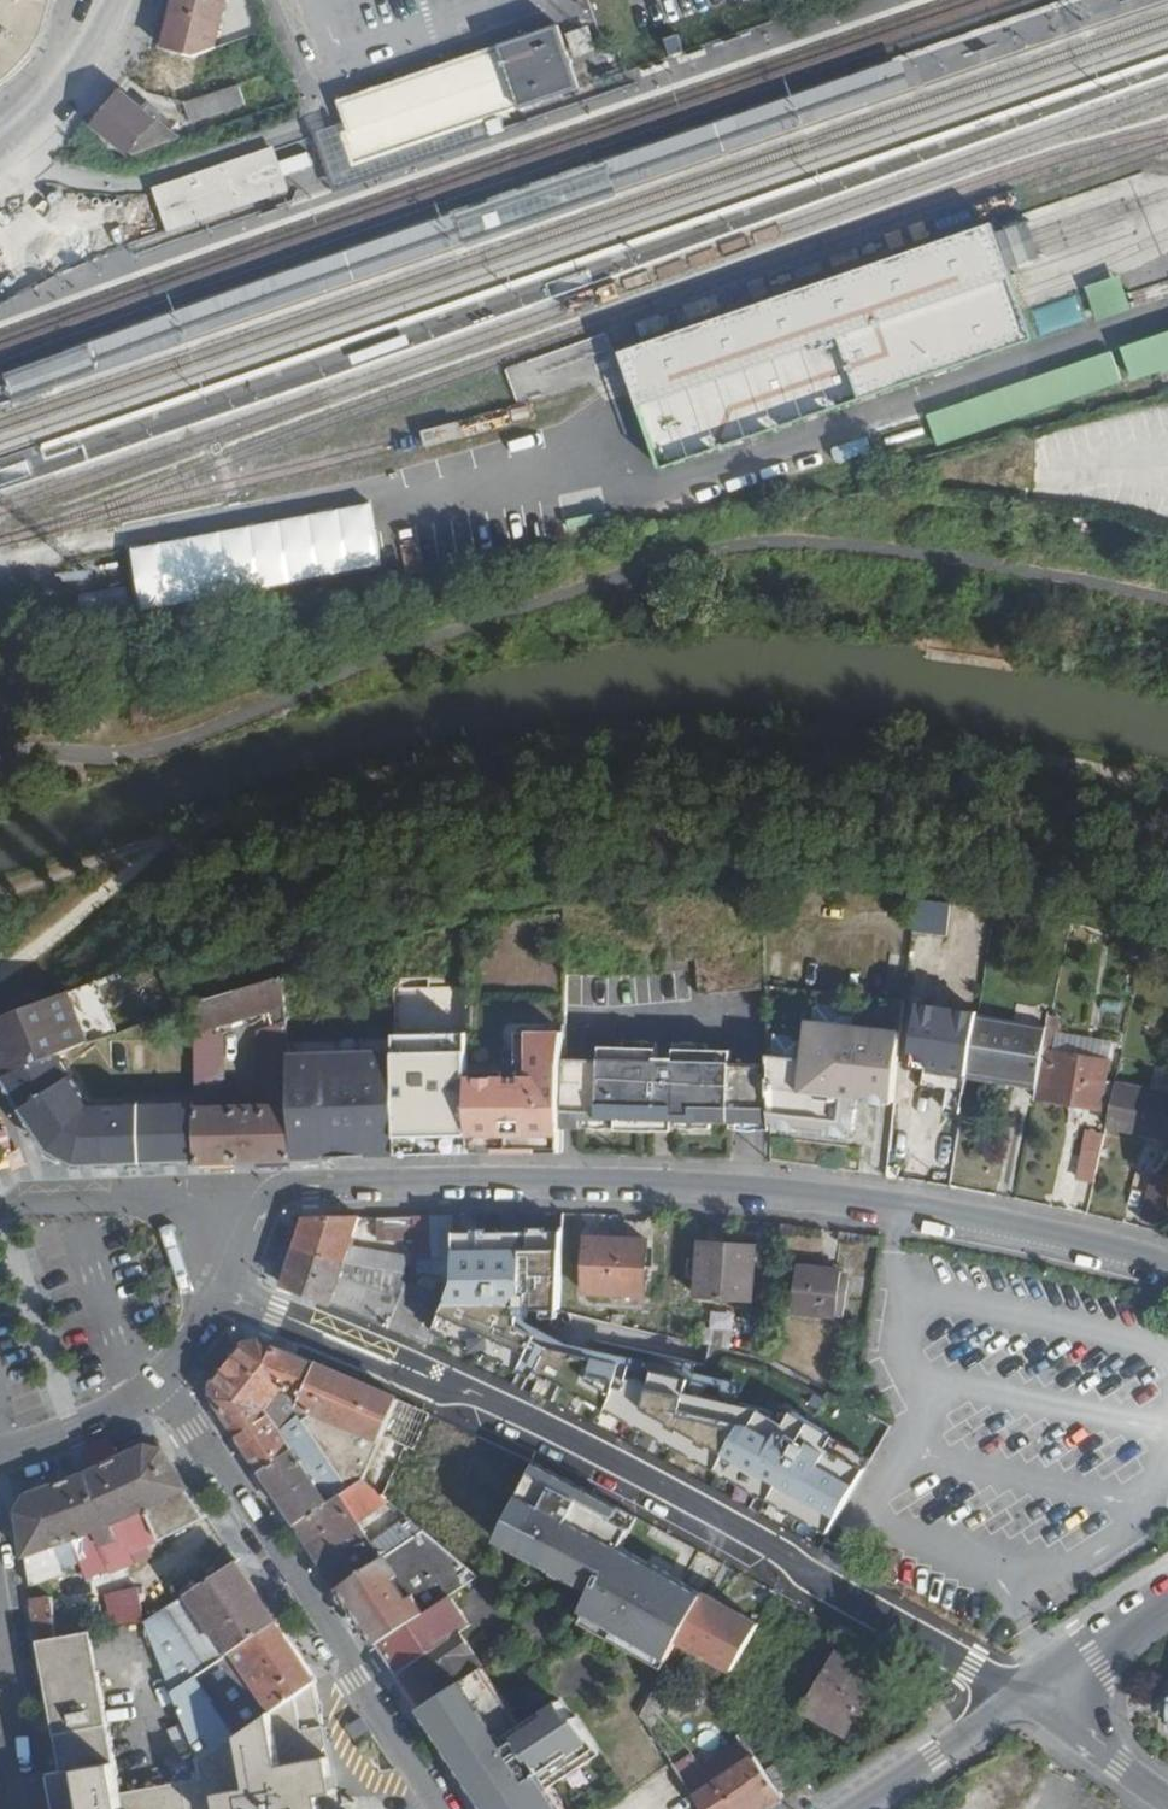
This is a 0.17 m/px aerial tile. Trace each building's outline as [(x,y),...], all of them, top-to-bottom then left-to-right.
[(20,61),(43,23),(52,0),(0,0),(0,77),(20,61)] [(162,47),(192,54),(208,48),(221,2),(223,0),(175,0),(162,47)] [(519,111),(581,90),(559,26),(432,70),(382,87),(347,99),(339,102),(349,132),(344,134),(346,140),(352,157),(355,167),(390,155),(425,143),(430,141),(454,133),(472,127),(489,121),(519,111)] [(154,45),(145,95),(182,102),(191,54),(192,54),(162,47),(154,45)] [(182,103),(189,123),(242,105),(235,85),(183,102),(182,102),(182,103)] [(119,91),(92,125),(125,152),(152,118),(119,91)] [(341,126),(316,134),(337,194),(495,139),(493,134),(491,128),(489,121),(472,127),(454,133),(430,141),(425,143),(390,155),(355,167),(352,157),(346,140),(344,134),(341,126)] [(706,122),(607,160),(618,188),(759,134),(755,123),(713,140),(706,122)] [(270,152),(154,191),(168,232),(265,200),(284,193),(270,152)] [(284,162),(289,177),(314,168),(309,154),(284,162)] [(982,218),(612,350),(654,467),(1025,336),(982,218)] [(192,334),(453,251),(443,219),(181,301),(192,334)] [(1081,286),(1093,321),(1127,309),(1115,274),(1081,286)] [(441,312),(326,352),(335,376),(450,336),(441,312)] [(1126,379),(1167,366),(1167,326),(1115,342),(1126,379)] [(932,441),(1118,384),(1108,353),(922,410),(932,441)] [(468,1042),(462,920),(392,942),(394,975),(434,973),(437,1043),(468,1042)] [(773,982),(770,953),(705,954),(705,990),(771,988),(773,982)] [(288,1001),(287,974),(193,1004),(194,1031),(288,1001)] [(898,1101),(914,998),(773,982),(771,988),(773,1043),(776,1123),(857,1134),(861,1095),(898,1101)] [(75,1015),(107,1004),(100,984),(0,1019),(0,1074),(56,1054),(85,1043),(75,1015)] [(989,1017),(990,1013),(934,1000),(921,1063),(977,1075),(978,1072),(989,1017)] [(1047,1087),(1061,1032),(989,1017),(978,1072),(1047,1087)] [(1108,1109),(1125,1045),(1062,1027),(1061,1032),(1047,1087),(1046,1091),(1108,1109)] [(563,1148),(560,1028),(515,1030),(516,1074),(502,1074),(502,1068),(469,1069),(473,1151),(563,1148)] [(295,1156),(290,1043),(289,1030),(261,1031),(263,1094),(268,1094),(267,1105),(214,1108),(213,1090),(196,1090),(196,1102),(199,1159),(295,1156)] [(400,1153),(397,1067),(396,1038),(290,1043),(295,1156),(400,1153)] [(776,1123),(773,1043),(763,1052),(731,1051),(731,1046),(672,1043),(672,1055),(661,1055),(660,1042),(597,1039),(596,1045),(576,1046),(577,1125),(654,1128),(655,1109),(673,1109),(672,1128),(713,1131),(711,1122),(776,1123)] [(196,1102),(92,1106),(56,1054),(0,1074),(0,1075),(51,1150),(78,1163),(199,1159),(196,1102)] [(434,1114),(433,1090),(421,1091),(420,1066),(397,1067),(400,1153),(423,1152),(422,1115),(434,1114)] [(1128,1083),(1117,1124),(1167,1139),(1167,1094),(1128,1083)] [(1084,1178),(1101,1182),(1114,1136),(1097,1131),(1084,1178)] [(1167,1214),(1167,1173),(1161,1171),(1146,1216),(1165,1222),(1167,1214)] [(564,1326),(566,1213),(526,1213),(525,1260),(543,1261),(542,1326),(564,1326)] [(372,1248),(426,1246),(425,1214),(371,1216),(372,1248)] [(343,1262),(359,1215),(306,1216),(296,1246),(343,1262)] [(645,1298),(648,1241),(590,1239),(587,1296),(645,1298)] [(751,1299),(756,1246),(701,1241),(697,1295),(751,1299)] [(339,1275),(343,1262),(296,1246),(283,1285),(406,1335),(416,1307),(339,1275)] [(843,1313),(846,1290),(837,1290),(838,1269),(795,1264),(790,1308),(843,1313)] [(370,1480),(403,1401),(262,1342),(246,1346),(218,1385),(219,1403),(301,1526),(331,1506),(279,1429),(308,1409),(311,1415),(303,1421),(351,1492),(370,1480)] [(526,1368),(572,1370),(572,1351),(527,1349),(526,1368)] [(625,1408),(637,1385),(599,1364),(586,1387),(625,1408)] [(419,1452),(434,1416),(403,1401),(370,1480),(390,1497),(412,1449),(419,1452)] [(800,1497),(824,1450),(777,1425),(752,1470),(800,1497)] [(209,1519),(165,1453),(145,1447),(85,1475),(31,1493),(17,1517),(30,1590),(66,1576),(64,1570),(80,1564),(86,1577),(108,1570),(110,1573),(133,1565),(130,1556),(209,1519)] [(618,1542),(632,1515),(532,1462),(498,1541),(593,1591),(618,1542)] [(363,1521),(394,1501),(390,1497),(370,1480),(351,1492),(331,1506),(301,1526),(339,1583),(426,1528),(418,1521),(379,1547),(363,1521)] [(482,1577),(426,1528),(339,1583),(369,1629),(419,1598),(403,1574),(421,1563),(456,1593),(482,1577)] [(660,1666),(702,1591),(618,1542),(593,1591),(582,1611),(614,1628),(609,1638),(660,1666)] [(278,1624),(236,1561),(190,1593),(230,1655),(233,1653),(278,1624)] [(142,1624),(137,1590),(105,1594),(110,1629),(142,1624)] [(718,1697),(758,1624),(702,1591),(660,1666),(718,1697)] [(421,1708),(483,1666),(461,1633),(472,1626),(452,1596),(378,1644),(421,1708)] [(54,1623),(49,1599),(31,1601),(38,1639),(72,1634),(70,1621),(54,1623)] [(318,1683),(278,1624),(233,1653),(272,1714),(318,1683)] [(847,1733),(865,1700),(860,1698),(874,1673),(833,1650),(802,1710),(847,1733)] [(577,1718),(572,1720),(559,1701),(522,1725),(483,1666),(421,1708),(487,1808),(561,1808),(548,1789),(600,1753),(577,1718)] [(113,1702),(108,1672),(45,1682),(50,1711),(113,1702)] [(235,1738),(196,1678),(172,1693),(200,1762),(235,1738)] [(342,1756),(333,1758),(318,1683),(272,1714),(235,1738),(200,1762),(203,1782),(129,1794),(113,1702),(50,1711),(61,1780),(85,1777),(91,1808),(350,1808),(342,1756)] [(686,1787),(704,1777),(690,1751),(671,1761),(686,1787)] [(783,1796),(755,1753),(694,1794),(704,1808),(763,1808),(783,1796)] [(800,1778),(788,1759),(771,1769),(784,1790),(800,1778)]
